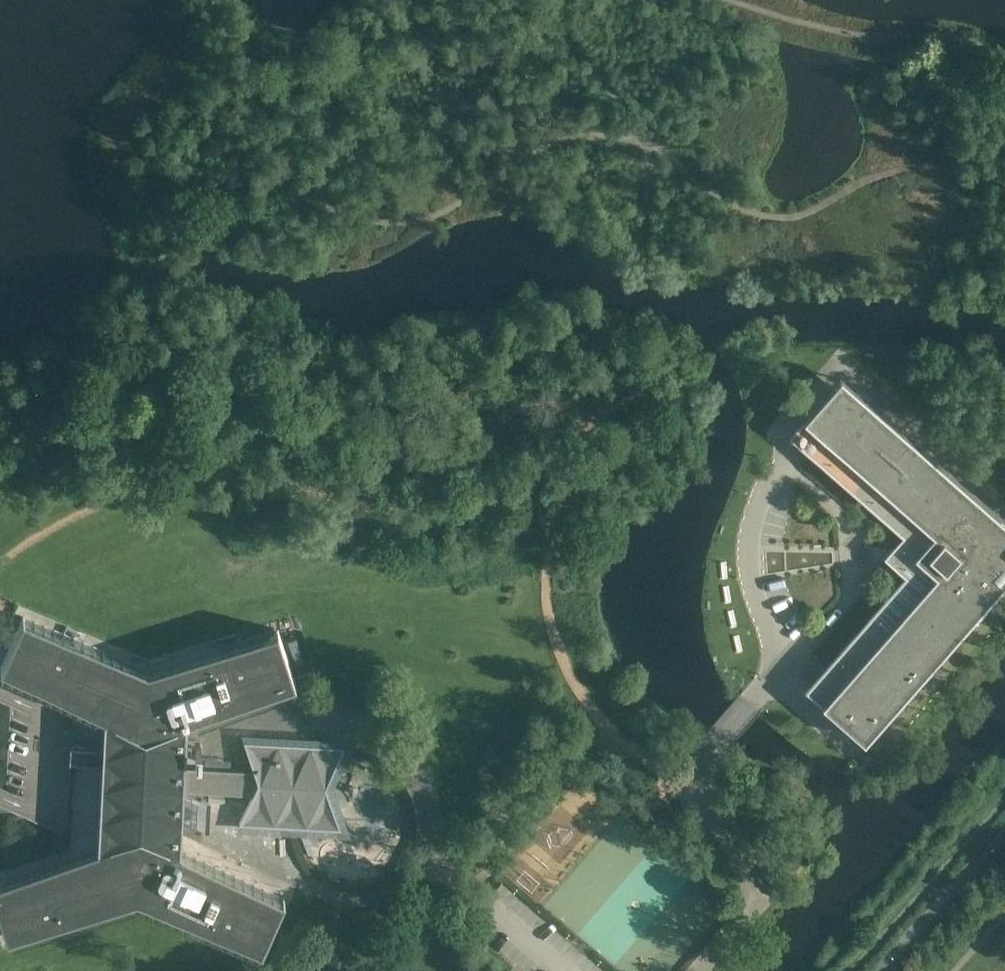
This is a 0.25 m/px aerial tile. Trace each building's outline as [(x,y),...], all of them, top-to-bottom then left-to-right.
[(861,395),(841,377),(791,433),(920,547),(899,548),(900,559),(921,558),(808,687),(847,722),(866,701),(883,715),(1004,576),(1004,522),(861,395)] [(345,746),(343,746),(343,747),(246,742),(246,740),(244,740),(244,743),(254,770),(184,767),(187,720),(295,682),(278,628),(147,673),(23,616),(0,668),(104,716),(103,746),(96,745),(95,761),(102,762),(97,846),(0,880),(0,916),(7,937),(137,897),(261,950),(284,898),(178,853),(182,791),(253,795),(239,823),(241,824),(242,823),(339,828),(325,786),(326,787),(345,746)]
